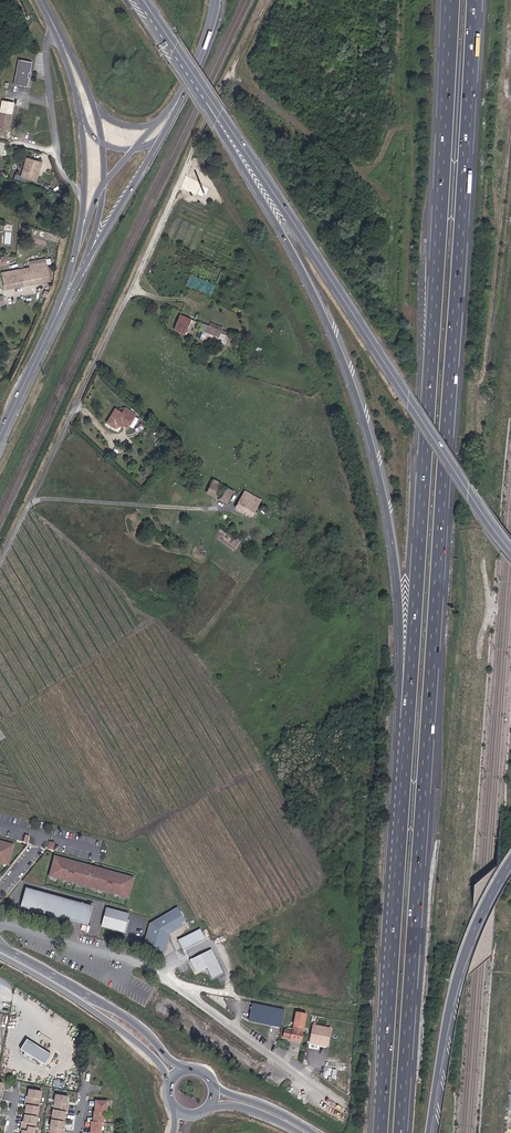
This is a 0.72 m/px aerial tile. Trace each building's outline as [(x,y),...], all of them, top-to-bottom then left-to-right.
[(27,87),(28,86),(33,62),(19,59),(14,84),(27,87)] [(9,113),(0,112),(0,133),(2,134),(3,129),(7,130),(9,113)] [(39,167),(25,164),(22,176),(35,180),(39,167)] [(39,266),(43,283),(50,281),(47,265),(39,266)] [(1,272),(5,290),(43,283),(39,266),(31,267),(1,272)] [(183,337),(189,323),(179,318),(173,333),(183,337)] [(204,334),(207,328),(197,323),(194,331),(204,335),(204,334)] [(221,334),(207,328),(204,334),(218,341),(221,334)] [(204,335),(201,342),(214,348),(218,341),(204,334),(204,335)] [(129,424),(135,414),(125,408),(122,412),(116,408),(107,421),(113,425),(116,425),(119,424),(122,420),(129,424)] [(217,486),(210,483),(204,497),(211,499),(217,486)] [(232,492),(217,486),(211,499),(226,505),(232,492)] [(237,510),(254,516),(260,498),(243,492),(237,510)] [(0,840),(0,861),(9,864),(14,844),(0,840)] [(56,855),(51,875),(130,896),(135,876),(56,855)] [(93,905),(28,888),(23,906),(88,923),(93,905)] [(130,912),(107,906),(103,924),(125,930),(130,912)] [(152,922),(146,945),(165,949),(169,932),(182,925),(180,922),(188,918),(181,906),(152,922)] [(177,942),(183,953),(207,940),(201,929),(177,942)] [(227,972),(214,949),(193,961),(200,973),(211,967),(217,978),(227,972)] [(285,1010),(253,1004),(249,1021),(281,1027),(285,1010)] [(306,1026),(295,1023),(294,1030),(293,1037),(303,1039),(306,1026)] [(332,1027),(319,1025),(315,1042),(329,1045),(332,1027)] [(293,1037),(294,1030),(285,1028),(284,1035),(293,1037)] [(56,1061),(32,1044),(25,1054),(49,1071),(56,1061)] [(42,1113),(47,1090),(35,1088),(34,1095),(32,1095),(30,1103),(32,1103),(31,1111),(42,1113)] [(70,1103),(72,1097),(59,1095),(55,1117),(68,1119),(69,1112),(71,1113),(73,1104),(70,1103)] [(102,1132),(103,1132),(104,1111),(107,1112),(108,1101),(92,1100),(92,1105),(98,1106),(97,1111),(96,1111),(96,1122),(95,1121),(88,1121),(88,1126),(94,1126),(94,1132),(86,1132),(102,1132)] [(42,1116),(30,1114),(30,1113),(28,1121),(26,1120),(24,1129),(27,1130),(26,1132),(38,1132),(42,1116)] [(66,1129),(67,1122),(55,1119),(52,1132),(67,1132),(68,1129),(66,1129)]
